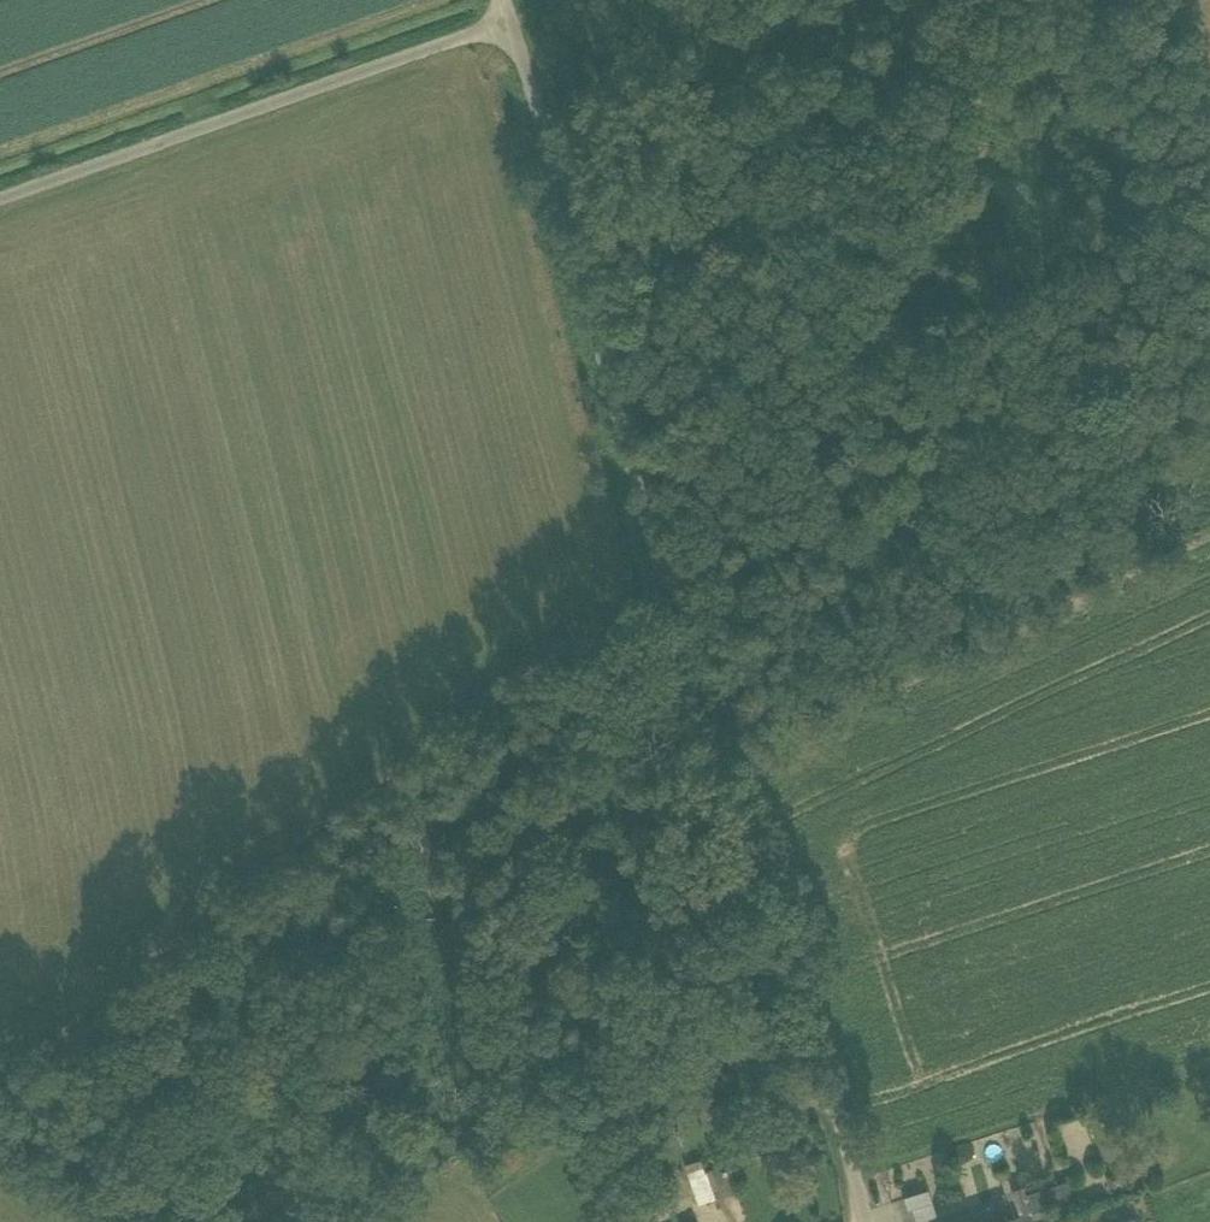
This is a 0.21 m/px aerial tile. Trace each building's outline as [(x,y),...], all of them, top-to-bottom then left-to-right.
[(700,1162),(685,1167),(698,1205),(713,1200),(700,1162)] [(719,1166),(705,1171),(712,1190),(725,1185),(719,1166)] [(1031,1212),(1031,1213),(1063,1202),(1057,1186),(1026,1197),(1031,1212)] [(1010,1192),(1019,1216),(1028,1213),(1031,1212),(1026,1197),(1022,1188),(1010,1192)] [(909,1221),(924,1221),(938,1217),(929,1191),(902,1201),(909,1221)] [(1012,1221),(1031,1221),(1028,1213),(1019,1216),(1011,1219),(1012,1221)]
